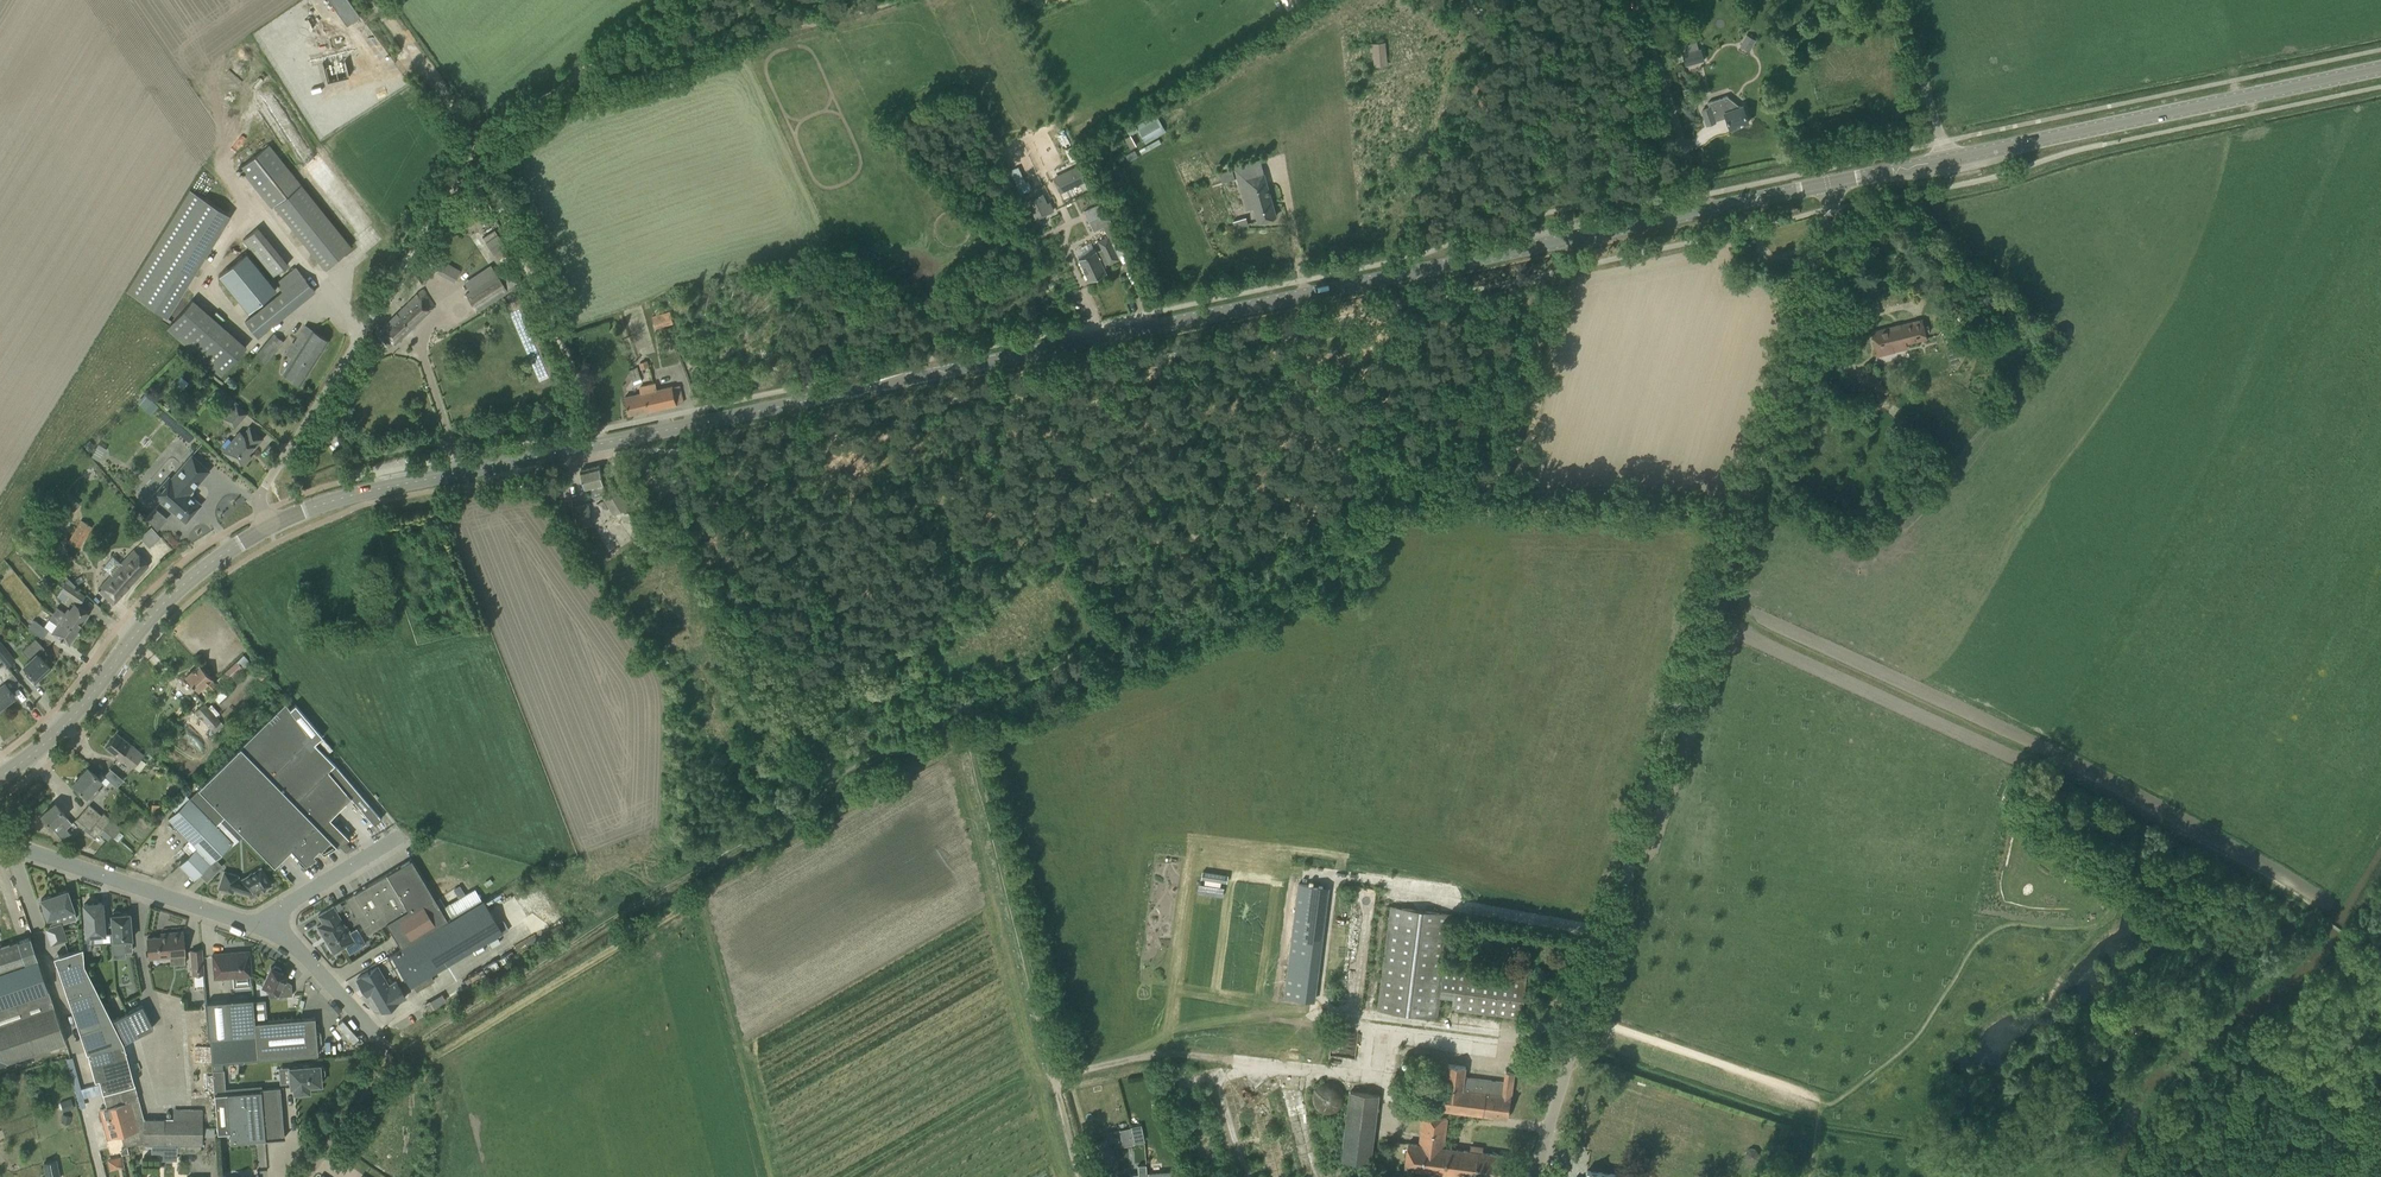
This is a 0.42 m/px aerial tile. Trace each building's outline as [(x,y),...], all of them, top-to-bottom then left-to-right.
[(349,0),(329,0),(346,24),(360,15),(349,0)] [(1488,10),(1501,12),(1502,0),(1489,0),(1488,10)] [(1744,34),(1740,46),(1751,50),(1755,38),(1744,34)] [(1372,66),(1387,64),(1384,41),(1370,42),(1372,66)] [(1683,54),(1686,64),(1704,59),(1701,49),(1683,54)] [(377,92),(381,99),(402,88),(398,81),(377,92)] [(1749,122),(1743,106),(1741,106),(1727,95),(1708,102),(1710,107),(1702,110),(1707,124),(1715,121),(1726,117),(1730,128),(1749,122)] [(1145,143),(1166,131),(1156,113),(1136,125),(1132,119),(1123,123),(1130,135),(1125,138),(1131,148),(1137,145),(1131,135),(1138,131),(1145,143)] [(1636,131),(1641,146),(1649,143),(1644,128),(1636,131)] [(269,144),(240,168),(257,188),(285,165),(269,144)] [(285,165),(257,188),(272,207),(274,205),(301,184),(285,165)] [(1060,193),(1086,180),(1079,166),(1053,179),(1060,193)] [(1223,183),(1235,179),(1232,169),(1220,173),(1223,183)] [(1276,216),(1263,169),(1237,176),(1246,209),(1254,207),(1258,221),(1276,216)] [(301,184),(274,205),(324,268),(351,247),(301,184)] [(190,190),(127,291),(166,316),(229,215),(190,190)] [(1027,201),(1035,219),(1052,210),(1049,204),(1047,205),(1041,194),(1027,201)] [(1107,211),(1088,220),(1094,231),(1112,222),(1107,211)] [(1245,216),(1231,219),(1233,227),(1247,224),(1245,216)] [(272,274),(286,261),(254,225),(240,238),(272,274)] [(1101,248),(1080,258),(1090,280),(1107,272),(1103,264),(1109,262),(1109,263),(1119,258),(1108,236),(1098,240),(1101,248)] [(246,253),(218,275),(248,311),(276,289),(246,253)] [(470,291),(466,293),(478,311),(507,291),(506,290),(517,283),(507,268),(497,275),(490,264),(464,282),(470,291)] [(296,268),(277,284),(282,291),(274,297),(288,313),(315,292),(296,268)] [(417,294),(381,328),(380,329),(381,330),(377,334),(389,347),(393,343),(394,344),(429,311),(435,306),(434,306),(423,289),(417,294)] [(669,307),(667,298),(659,300),(662,309),(669,307)] [(246,346),(192,299),(167,328),(221,375),(246,346)] [(678,315),(689,312),(687,304),(676,307),(678,315)] [(675,330),(670,311),(652,316),(655,327),(665,324),(667,332),(675,330)] [(1924,331),(1921,320),(1872,332),(1878,355),(1889,352),(1896,350),(1895,346),(1926,338),(1924,331)] [(284,374),(299,384),(328,340),(306,326),(287,355),(293,359),(284,374)] [(265,364),(283,342),(274,334),(255,356),(265,364)] [(648,360),(639,363),(641,369),(649,366),(648,360)] [(637,367),(629,369),(634,384),(642,381),(637,367)] [(683,402),(680,391),(679,384),(657,389),(655,382),(641,385),(642,393),(625,396),(629,415),(683,402)] [(247,414),(236,405),(223,419),(234,428),(247,414)] [(240,432),(223,451),(232,459),(234,456),(244,464),(251,455),(249,453),(253,448),(262,438),(253,430),(250,428),(244,435),(240,432)] [(98,443),(92,453),(91,455),(99,460),(106,448),(98,443)] [(209,470),(200,462),(190,454),(170,478),(167,475),(152,493),(186,522),(201,504),(193,497),(193,490),(209,470)] [(593,496),(606,493),(599,465),(581,470),(585,488),(590,487),(593,496)] [(615,514),(618,512),(628,506),(618,489),(604,497),(615,514)] [(73,512),(79,503),(67,494),(61,503),(73,512)] [(571,505),(576,525),(591,522),(586,501),(571,505)] [(80,548),(92,526),(80,520),(68,541),(80,548)] [(34,548),(26,539),(16,549),(24,558),(34,548)] [(101,586),(117,600),(149,565),(140,557),(133,550),(121,563),(113,556),(103,567),(111,574),(101,586)] [(62,589),(68,594),(69,595),(80,603),(86,595),(74,587),(76,584),(68,577),(61,589),(62,589)] [(62,589),(57,595),(64,601),(69,595),(68,594),(62,589)] [(66,622),(67,621),(70,623),(69,624),(77,630),(88,612),(75,603),(70,610),(68,608),(66,613),(57,607),(53,613),(66,622)] [(58,625),(52,633),(69,644),(79,631),(77,630),(69,624),(70,623),(67,621),(66,622),(53,613),(49,619),(58,625)] [(49,629),(33,619),(28,627),(43,637),(49,629)] [(44,648),(36,639),(35,638),(22,651),(30,659),(23,666),(28,671),(25,674),(27,676),(34,684),(46,673),(44,671),(49,667),(38,654),(44,648)] [(3,663),(6,667),(7,666),(15,660),(0,642),(0,659),(3,663)] [(244,669),(237,662),(223,675),(230,682),(244,669)] [(15,695),(5,682),(3,681),(13,673),(7,666),(6,667),(3,663),(0,665),(0,707),(15,695)] [(212,678),(207,673),(199,664),(185,677),(198,690),(205,684),(210,690),(216,685),(211,679),(212,678)] [(303,727),(285,702),(240,746),(251,757),(303,810),(337,844),(338,843),(343,838),(346,835),(329,818),(351,797),(374,824),(380,818),(334,763),(309,738),(310,737),(303,727)] [(217,736),(226,728),(204,703),(195,711),(217,736)] [(189,707),(166,733),(175,741),(195,718),(191,714),(193,711),(189,707)] [(144,755),(117,733),(105,747),(118,758),(120,756),(133,768),(144,755)] [(338,843),(337,844),(303,810),(251,757),(240,746),(198,787),(199,788),(244,834),(274,864),(291,848),(305,863),(317,856),(314,853),(319,848),(323,852),(336,844),(337,845),(339,845),(338,843)] [(98,776),(87,767),(73,783),(91,800),(100,791),(95,787),(101,781),(106,785),(110,781),(101,773),(98,776)] [(191,796),(168,818),(197,847),(179,864),(194,879),(230,843),(232,845),(244,834),(199,788),(191,796)] [(63,812),(55,803),(42,815),(52,827),(64,841),(71,834),(66,828),(72,823),(63,812)] [(82,811),(103,828),(113,837),(121,827),(111,819),(103,812),(102,814),(89,803),(82,811)] [(103,828),(82,811),(76,818),(89,829),(87,831),(95,838),(103,828)] [(343,838),(338,843),(339,845),(346,852),(351,847),(343,838)] [(109,854),(111,852),(102,844),(95,852),(104,860),(105,859),(109,859),(111,855),(109,854)] [(411,859),(392,871),(346,898),(367,934),(377,928),(385,923),(400,948),(441,924),(442,925),(482,901),(475,888),(441,909),(411,859)] [(271,885),(260,867),(240,879),(238,879),(240,875),(224,870),(219,888),(233,893),(234,890),(249,894),(251,897),(271,885)] [(1315,1001),(1330,887),(1298,883),(1283,997),(1315,1001)] [(459,884),(453,888),(457,896),(463,892),(459,884)] [(67,890),(41,899),(48,918),(51,926),(46,928),(51,944),(66,939),(63,930),(61,924),(77,919),(73,909),(67,890)] [(442,925),(403,948),(387,957),(398,975),(402,973),(410,986),(450,962),(502,931),(483,900),(482,901),(442,925)] [(81,925),(83,947),(83,949),(90,949),(92,934),(104,933),(102,902),(84,904),(85,924),(81,925)] [(323,923),(317,926),(328,944),(327,946),(330,951),(332,950),(333,953),(346,945),(350,952),(365,943),(357,929),(349,933),(349,932),(350,930),(347,925),(344,925),(333,906),(318,915),(323,923)] [(1437,1018),(1440,997),(1444,970),(1451,913),(1390,906),(1377,1010),(1437,1018)] [(132,939),(130,913),(120,913),(120,911),(113,912),(113,914),(111,914),(113,940),(123,939),(124,951),(132,951),(131,939),(132,939)] [(161,936),(147,937),(149,958),(161,957),(184,955),(183,943),(182,931),(168,932),(160,933),(161,936)] [(48,989),(30,937),(0,947),(0,1005),(48,989)] [(54,953),(67,949),(64,940),(51,945),(54,953)] [(79,1031),(112,1020),(84,963),(83,949),(83,947),(54,956),(79,1031)] [(203,973),(201,950),(191,950),(193,974),(203,973)] [(249,951),(213,954),(214,978),(251,975),(249,951)] [(268,988),(269,997),(292,995),(291,983),(284,980),(286,976),(282,974),(283,973),(281,972),(281,968),(275,965),(271,967),(262,985),(268,988)] [(382,1011),(405,997),(396,981),(388,985),(377,966),(361,976),(357,978),(367,995),(371,992),(382,1011)] [(1444,970),(1440,997),(1453,999),(1451,1009),(1509,1017),(1521,1019),(1526,980),(1514,978),(1444,970)] [(9,1061),(66,1042),(48,989),(0,1005),(0,1064),(9,1061)] [(259,1058),(256,1022),(255,1022),(253,998),(228,1000),(231,1036),(209,1038),(212,1062),(259,1058)] [(430,1003),(425,1007),(428,1012),(433,1009),(430,1003)] [(127,1012),(138,1034),(153,1027),(142,1005),(127,1012)] [(112,1020),(123,1042),(138,1034),(127,1012),(112,1020)] [(259,1058),(317,1053),(315,1017),(256,1022),(259,1058)] [(87,1052),(123,1042),(112,1020),(79,1031),(87,1052)] [(99,1079),(99,1078),(130,1069),(123,1042),(87,1052),(95,1080),(99,1079)] [(319,1064),(289,1067),(290,1087),(293,1086),(293,1092),(305,1091),(308,1091),(309,1091),(309,1085),(321,1084),(321,1077),(321,1076),(322,1076),(323,1076),(323,1075),(324,1075),(324,1074),(325,1074),(325,1073),(325,1072),(325,1071),(325,1070),(325,1069),(324,1068),(323,1067),(322,1066),(321,1066),(320,1066),(319,1064)] [(1442,1110),(1496,1116),(1508,1118),(1514,1072),(1506,1071),(1505,1081),(1465,1077),(1466,1066),(1448,1064),(1442,1110)] [(106,1107),(138,1098),(134,1084),(130,1069),(99,1078),(99,1079),(103,1092),(106,1107)] [(223,1070),(212,1070),(214,1094),(226,1094),(226,1093),(224,1070),(223,1070)] [(1343,1104),(1344,1101),(1344,1100),(1344,1098),(1344,1096),(1344,1094),(1343,1093),(1343,1091),(1342,1090),(1341,1088),(1340,1087),(1339,1086),(1337,1085),(1336,1084),(1334,1083),(1332,1082),(1331,1082),(1329,1082),(1327,1082),(1326,1082),(1324,1082),(1322,1083),(1321,1084),(1319,1085),(1318,1086),(1317,1087),(1316,1088),(1315,1090),(1314,1091),(1313,1093),(1313,1095),(1313,1096),(1312,1097),(1312,1099),(1313,1101),(1313,1102),(1314,1104),(1314,1106),(1315,1107),(1316,1109),(1317,1110),(1319,1111),(1320,1112),(1322,1113),(1323,1113),(1325,1114),(1327,1114),(1328,1114),(1330,1114),(1332,1114),(1334,1113),(1335,1112),(1337,1112),(1338,1111),(1339,1109),(1340,1108),(1341,1107),(1342,1105),(1343,1104)] [(280,1087),(268,1088),(261,1088),(261,1090),(265,1139),(285,1138),(285,1137),(284,1137),(280,1087)] [(226,1094),(214,1094),(218,1132),(229,1131),(230,1142),(265,1139),(261,1090),(226,1093),(226,1094)] [(1370,1164),(1378,1095),(1350,1092),(1342,1161),(1370,1164)] [(71,1098),(60,1102),(63,1112),(74,1108),(71,1098)] [(106,1107),(100,1109),(103,1120),(107,1138),(121,1136),(123,1143),(124,1143),(125,1146),(144,1143),(144,1118),(138,1098),(106,1107)] [(173,1143),(173,1127),(203,1127),(203,1109),(164,1108),(163,1118),(144,1118),(144,1143),(173,1143)] [(1440,1172),(1443,1148),(1446,1119),(1423,1116),(1419,1145),(1408,1144),(1405,1168),(1440,1172)] [(1141,1125),(1131,1127),(1135,1144),(1140,1143),(1145,1142),(1141,1125)] [(214,1127),(203,1127),(173,1127),(173,1143),(203,1143),(203,1136),(215,1136),(214,1127)] [(1106,1140),(1094,1143),(1101,1166),(1113,1162),(1106,1140)] [(1443,1148),(1440,1172),(1475,1176),(1500,1176),(1503,1155),(1491,1154),(1443,1148)] [(1137,1152),(1137,1159),(1147,1159),(1146,1149),(1144,1150),(1144,1151),(1137,1152)] [(109,1169),(122,1166),(120,1156),(107,1159),(109,1169)] [(56,1159),(43,1161),(46,1176),(60,1176),(56,1159)] [(1148,1172),(1147,1165),(1147,1159),(1137,1159),(1139,1176),(1148,1176),(1148,1172)]
